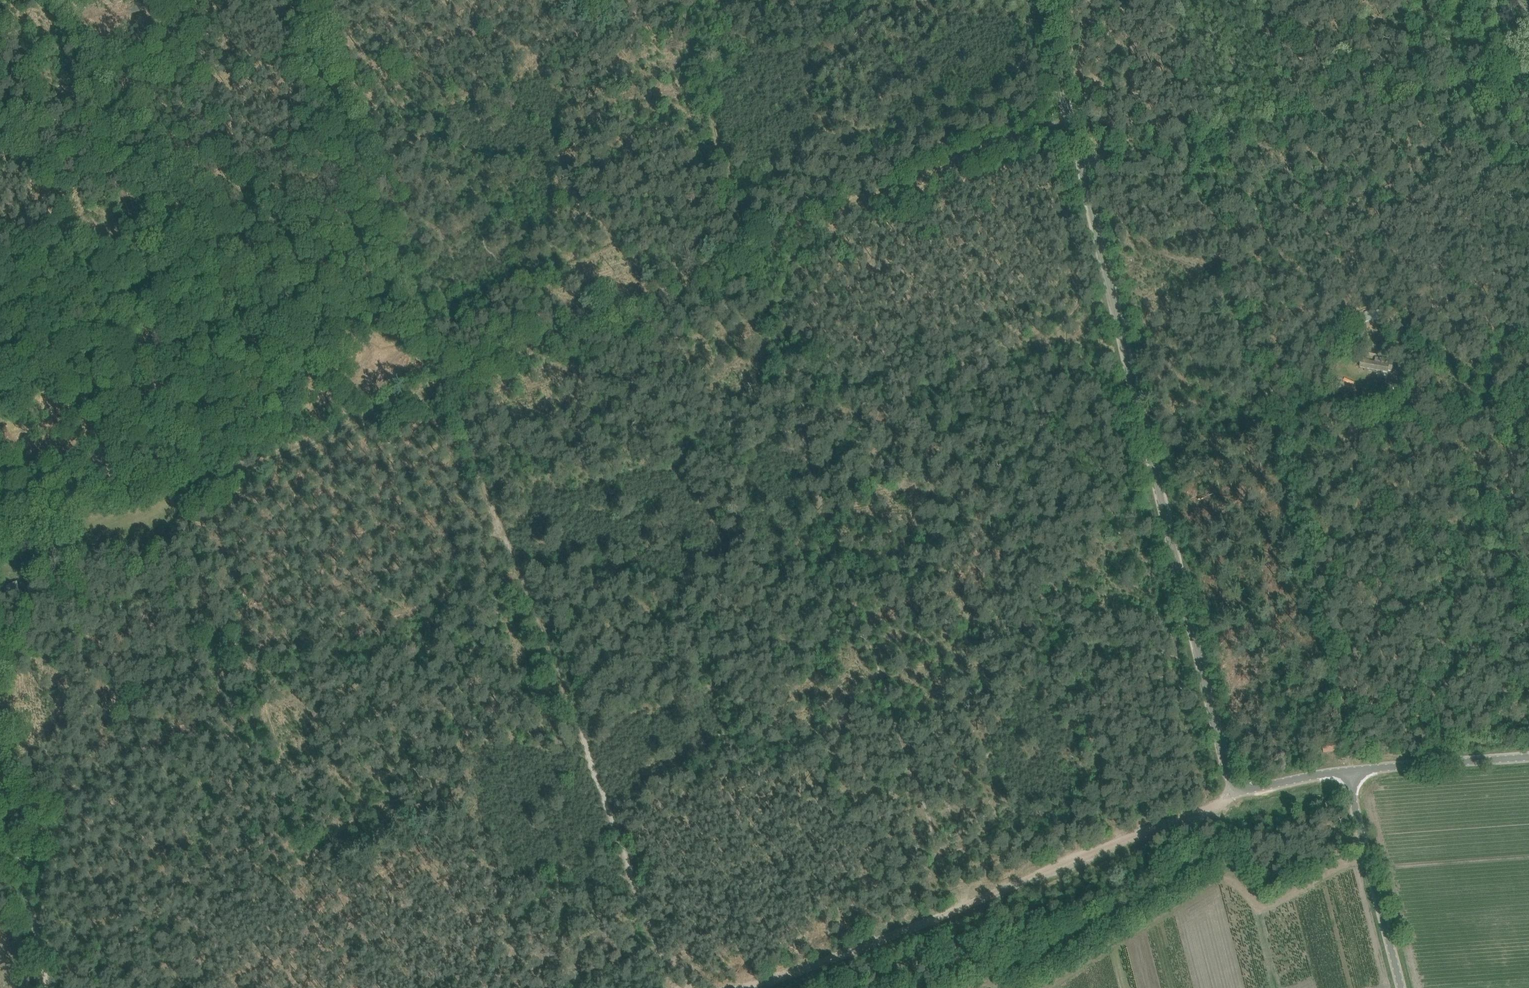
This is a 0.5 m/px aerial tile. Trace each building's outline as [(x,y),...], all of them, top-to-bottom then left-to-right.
[(1389,363),(1361,359),(1360,367),(1388,371),(1389,363)] [(20,588),(17,579),(2,584),(5,592),(20,588)] [(1324,752),(1337,750),(1336,742),(1323,744),(1324,752)] [(1528,948),(1528,938),(1520,939),(1521,949),(1528,948)]
